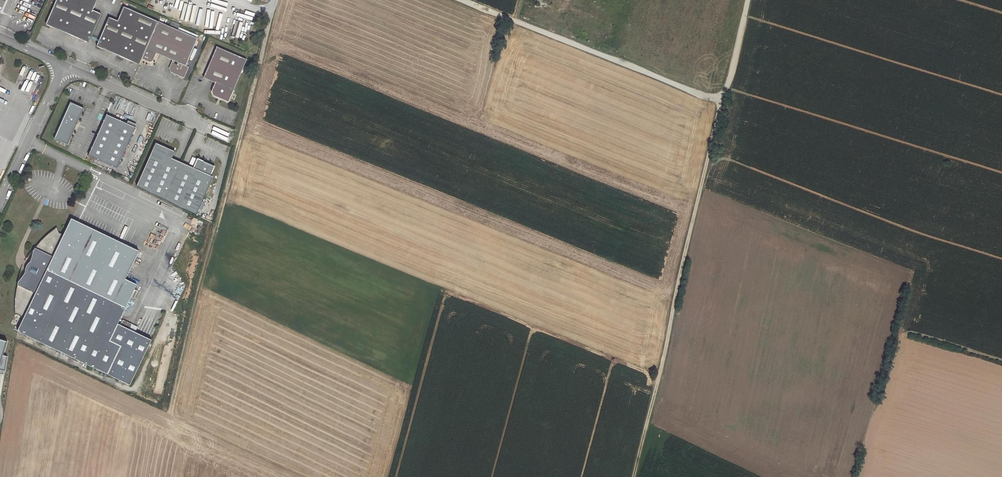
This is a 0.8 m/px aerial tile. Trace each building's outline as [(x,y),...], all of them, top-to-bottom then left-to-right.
[(93,0),(57,0),(46,24),(54,28),(56,24),(69,30),(68,34),(83,40),(84,37),(91,39),(101,14),(93,11),(96,3),(93,2),(93,0)] [(142,59),(158,22),(127,9),(124,16),(121,14),(118,21),(109,18),(97,46),(105,49),(106,46),(120,51),(118,55),(133,62),(134,58),(141,61),(142,59)] [(158,22),(142,59),(150,63),(153,62),(156,53),(173,61),(169,68),(171,72),(184,78),(189,67),(186,66),(198,39),(158,22)] [(54,28),(68,34),(69,30),(56,24),(54,28)] [(24,37),(29,39),(33,32),(28,30),(24,37)] [(106,46),(105,49),(118,55),(120,51),(106,46)] [(247,60),(217,47),(203,78),(215,83),(211,92),(213,96),(228,103),(247,60)] [(55,138),(69,144),(84,109),(71,103),(55,138)] [(89,155),(118,168),(136,127),(107,115),(89,155)] [(156,143),(137,186),(164,199),(181,162),(172,159),(175,152),(156,143)] [(181,162),(164,199),(198,215),(200,210),(203,202),(214,177),(212,176),(216,167),(197,158),(193,168),(181,162)] [(139,252),(75,220),(74,223),(71,221),(64,235),(60,233),(57,227),(53,230),(47,236),(41,241),(36,247),(32,253),(33,253),(31,262),(27,265),(26,268),(25,273),(21,279),(19,279),(18,284),(17,289),(15,296),(15,303),(15,311),(15,315),(17,314),(24,318),(18,331),(130,385),(152,340),(136,333),(130,330),(133,324),(124,320),(121,325),(118,324),(137,285),(126,279),(139,252)] [(25,264),(27,265),(31,262),(33,253),(32,253),(30,256),(25,264)] [(133,324),(130,330),(136,333),(138,327),(133,324)]
